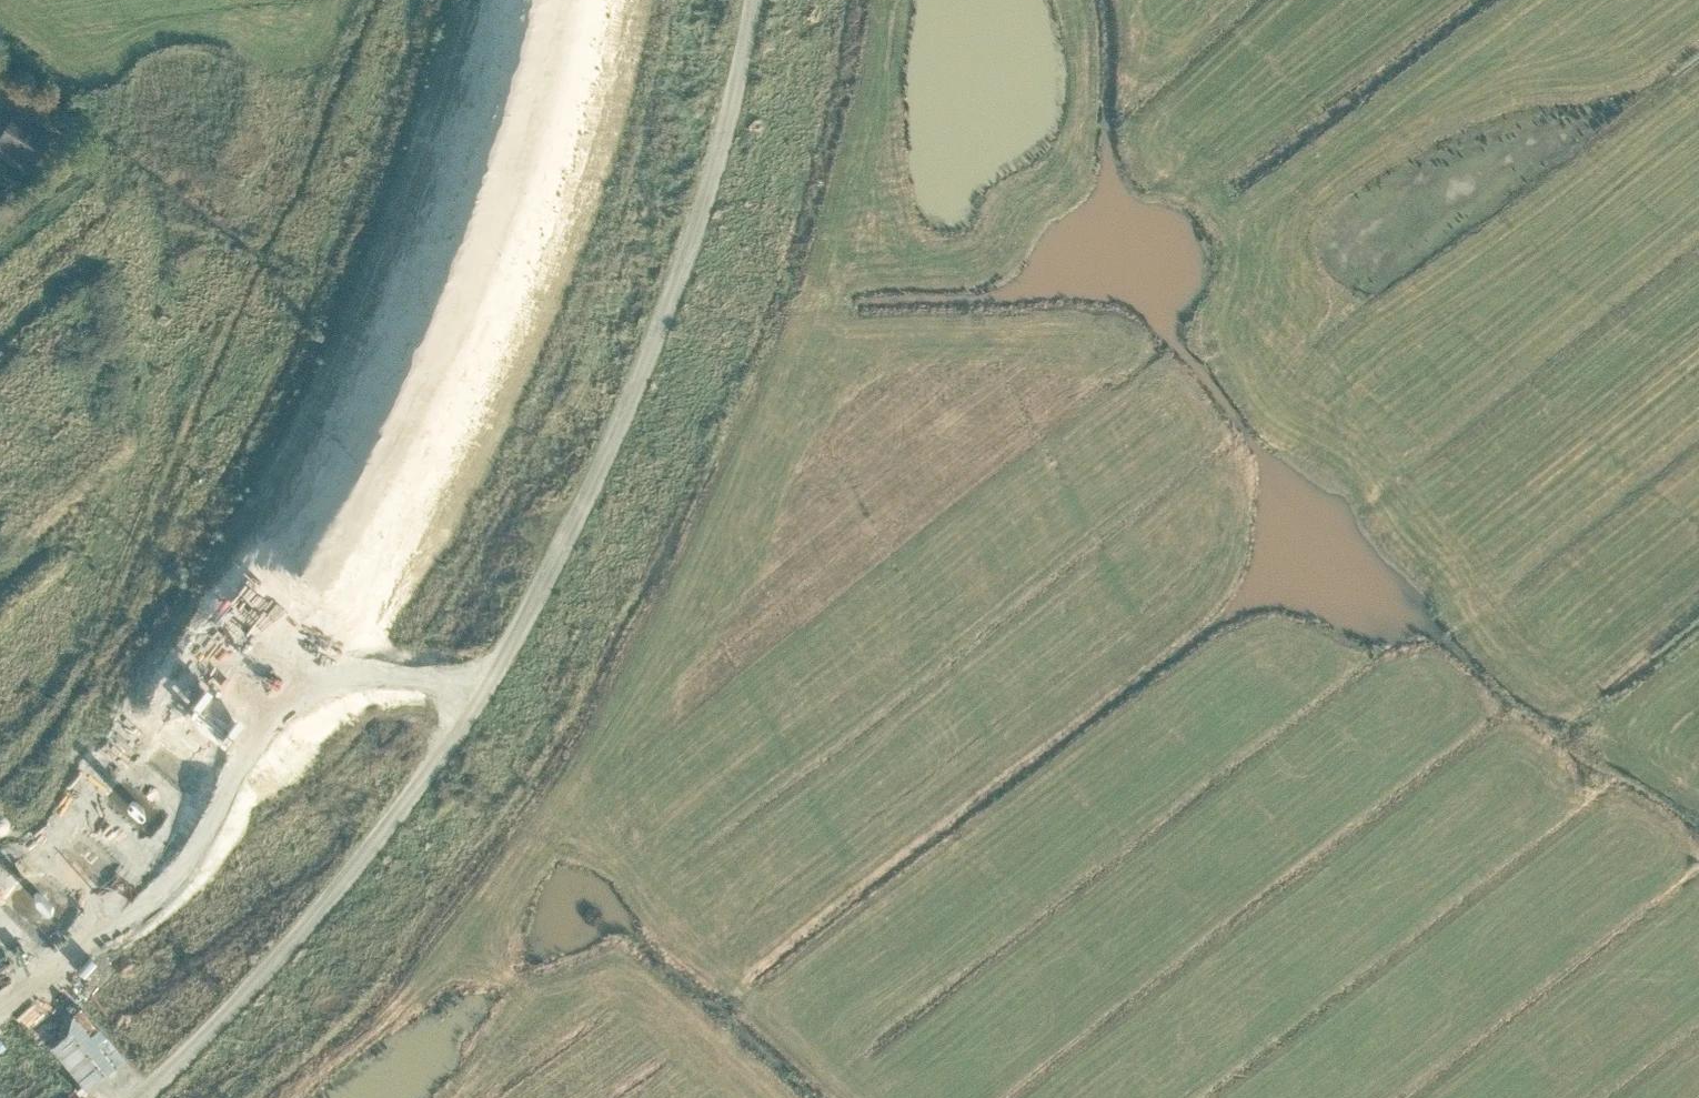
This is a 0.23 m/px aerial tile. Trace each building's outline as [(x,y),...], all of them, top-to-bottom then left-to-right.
[(14,113),(0,133),(0,149),(28,167),(49,136),(14,113)]
